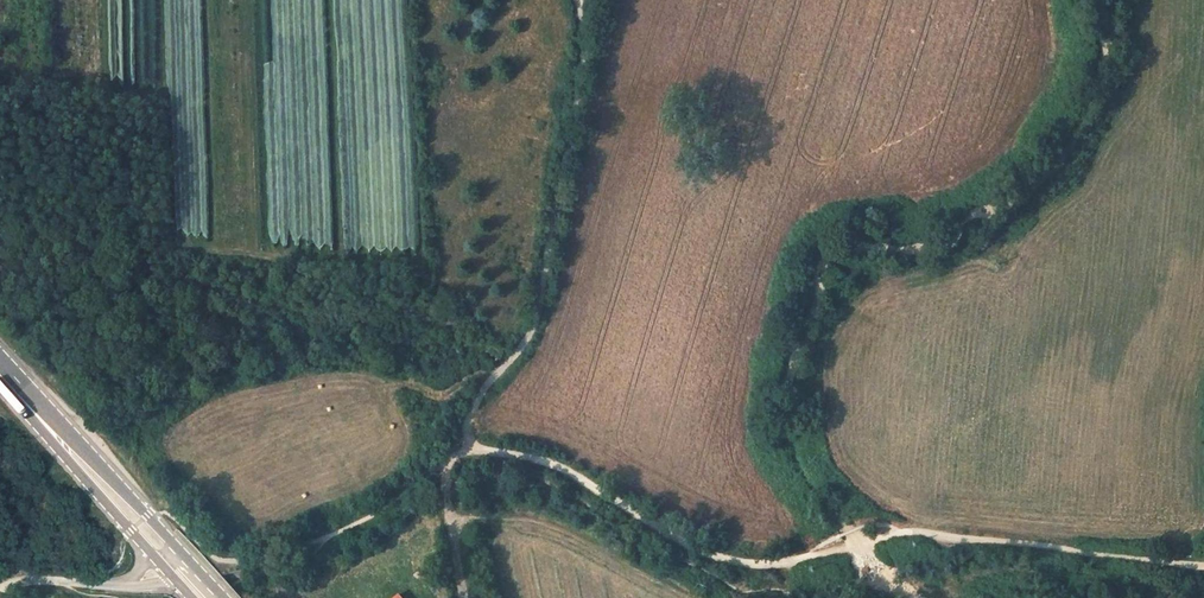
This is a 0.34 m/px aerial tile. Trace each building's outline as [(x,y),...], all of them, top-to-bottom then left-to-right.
[(40,276),(46,273),(41,266),(35,270),(40,276)] [(490,359),(495,363),(503,355),(494,346),(486,355),(490,359)]
